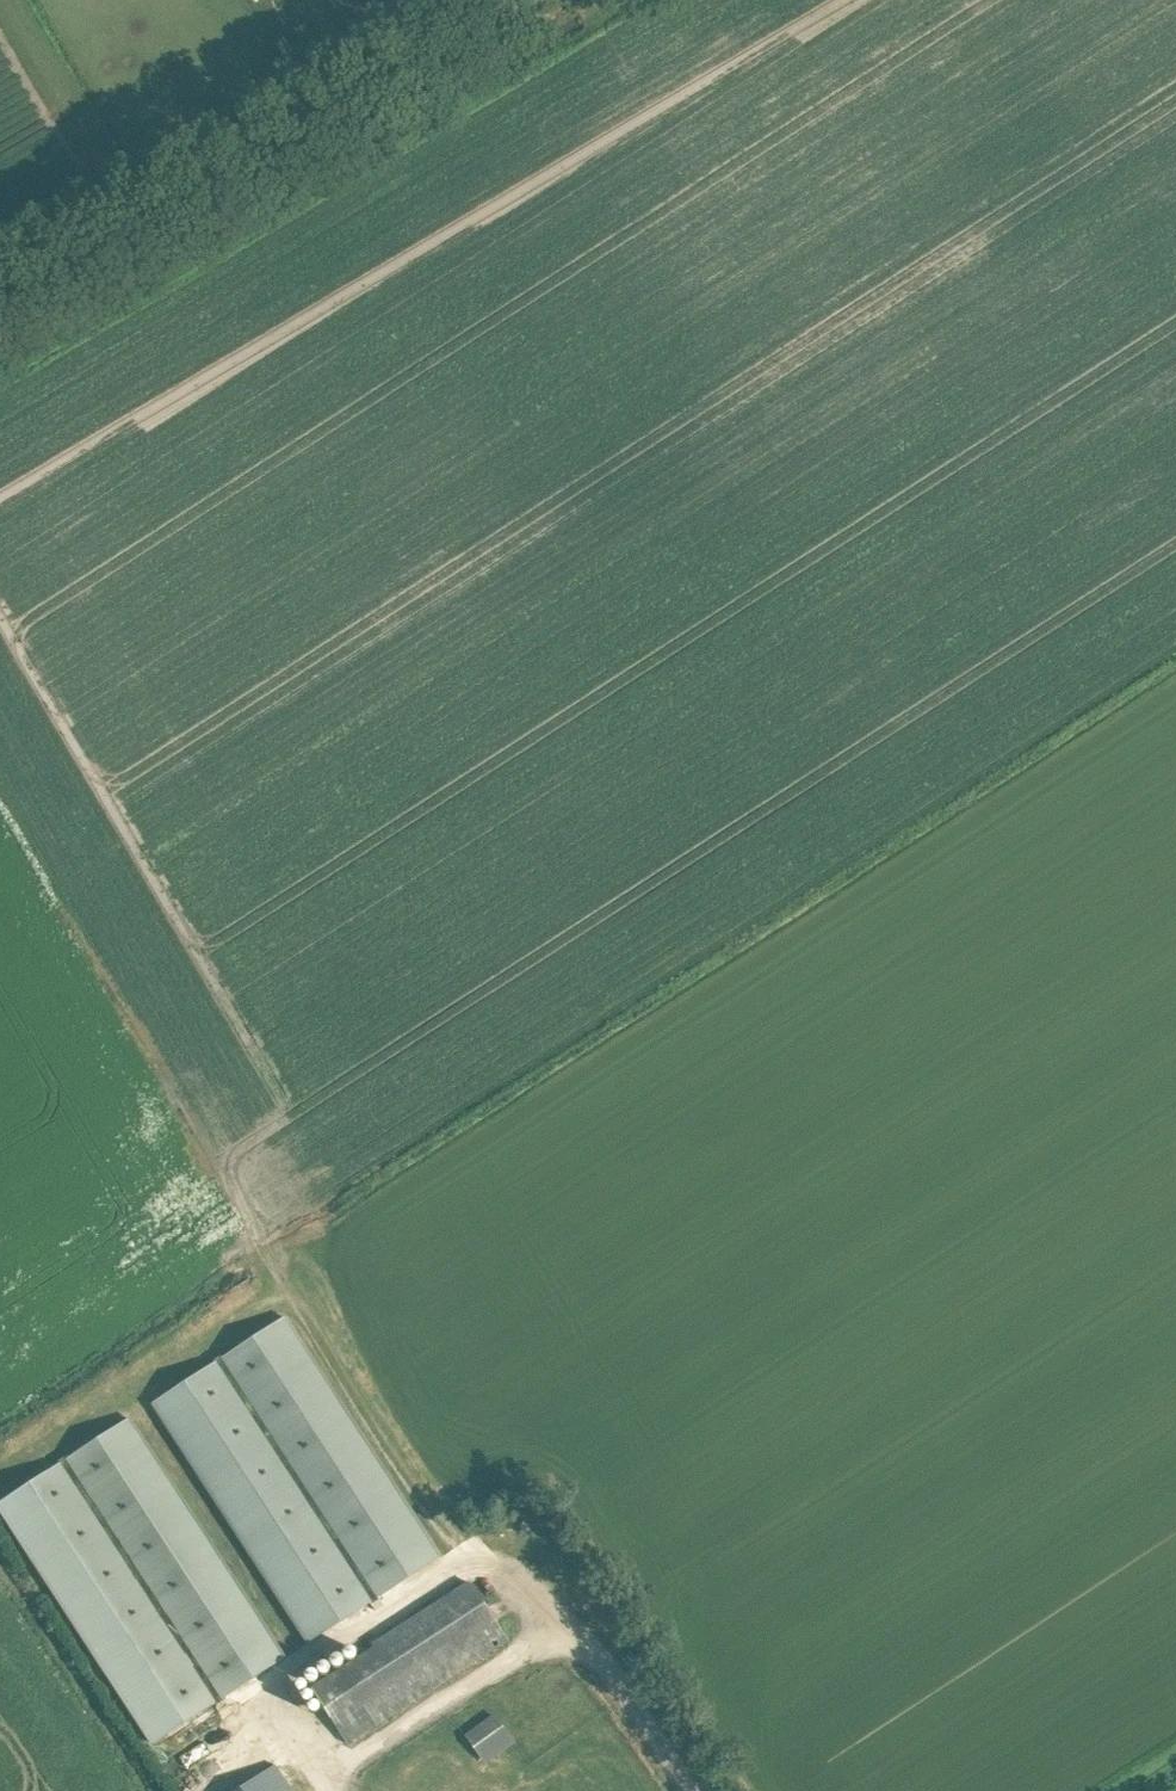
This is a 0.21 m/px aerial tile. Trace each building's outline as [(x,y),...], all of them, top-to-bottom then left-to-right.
[(152,1402),(308,1643),(441,1556),(284,1315),(152,1402)] [(129,1418),(0,1502),(0,1508),(153,1743),(285,1657),(129,1418)] [(308,1682),(347,1742),(508,1639),(470,1580),(308,1682)] [(493,1711),(460,1731),(479,1762),(511,1742),(493,1711)] [(265,1747),(198,1790),(294,1790),(265,1747)]
